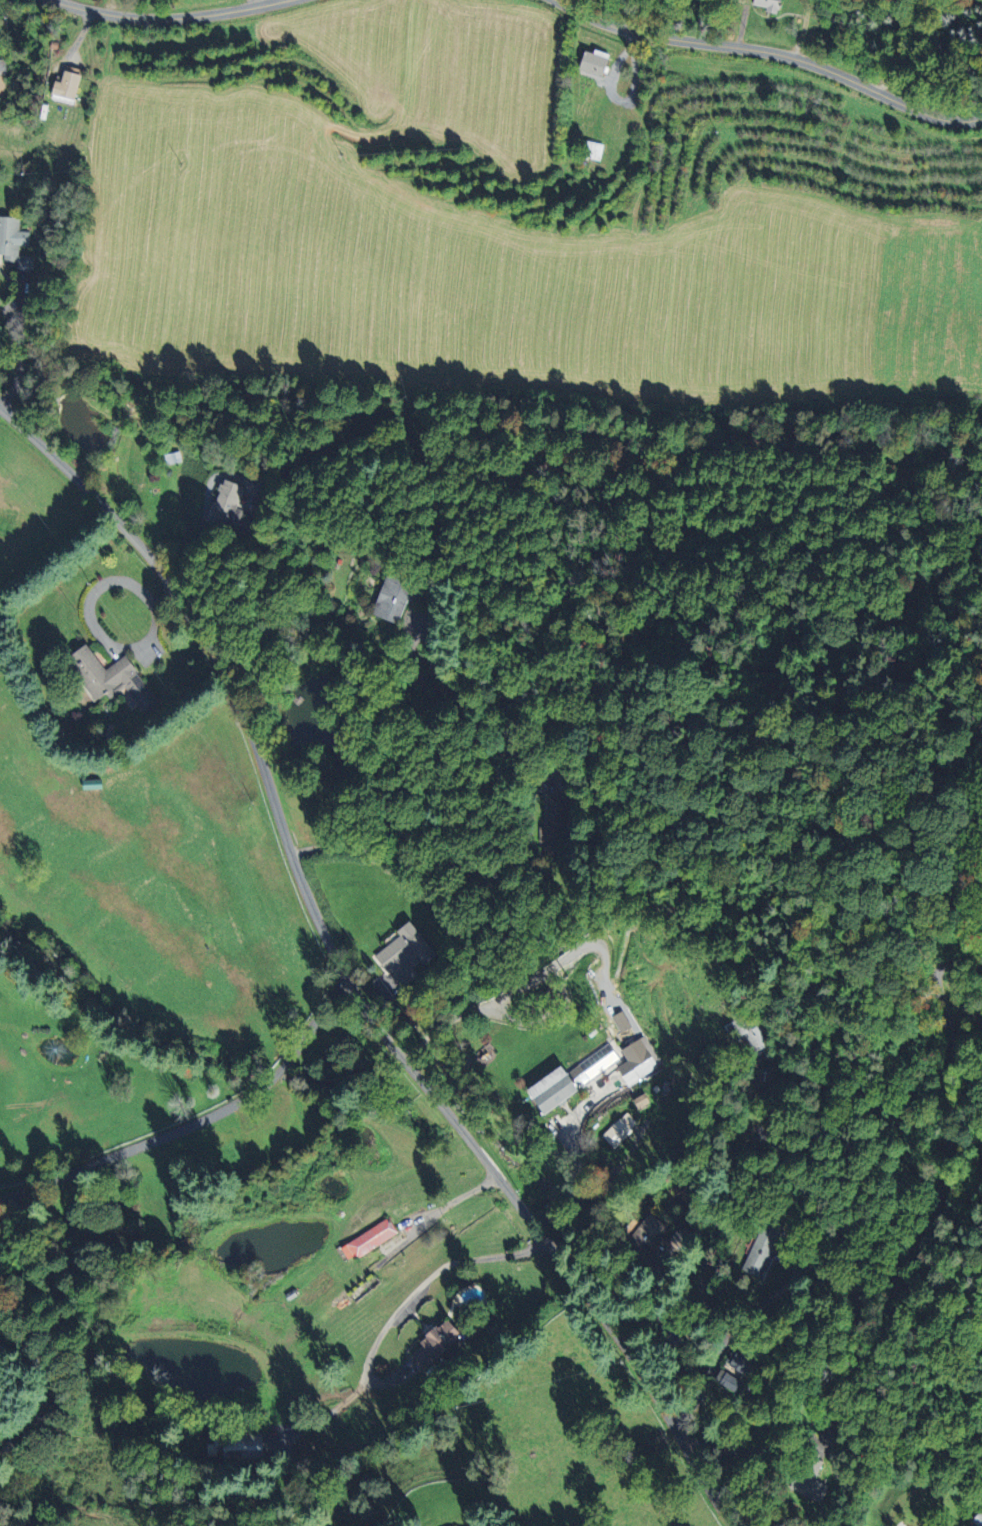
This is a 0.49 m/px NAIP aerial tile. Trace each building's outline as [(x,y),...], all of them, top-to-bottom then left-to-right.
[(749,5),(763,7),(762,12),(774,14),(777,0),(750,0),(749,5)] [(580,51),(575,71),(600,77),(606,54),(591,49),(590,53),(580,51)] [(65,78),(61,77),(54,99),(75,105),(86,71),(68,66),(65,78)] [(602,144),(585,140),(581,157),(598,160),(602,144)] [(0,216),(0,255),(6,255),(5,262),(19,262),(19,272),(34,273),(34,256),(20,256),(20,246),(32,246),(33,232),(20,231),(21,217),(0,216)] [(208,523),(224,528),(225,521),(248,528),(253,511),(238,507),(241,497),(248,499),(251,488),(220,480),(208,523)] [(407,599),(415,602),(421,589),(386,575),(371,613),(398,624),(407,599)] [(155,700),(122,655),(102,670),(82,642),(61,658),(92,701),(103,693),(107,698),(122,687),(140,711),(155,700)] [(373,954),(396,984),(414,970),(408,963),(416,956),(422,964),(434,954),(407,919),(393,930),(397,935),(373,954)] [(618,1032),(629,1027),(621,1010),(610,1016),(618,1032)] [(766,1060),(773,1057),(758,1022),(746,1028),(742,1017),(734,1020),(748,1054),(762,1049),(766,1060)] [(655,1067),(638,1037),(618,1049),(625,1061),(613,1067),(623,1085),(655,1067)] [(556,1065),(521,1089),(538,1114),(618,1060),(607,1043),(562,1074),(556,1065)] [(635,1109),(646,1102),(641,1093),(630,1100),(635,1109)] [(636,1124),(624,1111),(598,1136),(610,1148),(636,1124)] [(666,1227),(649,1213),(623,1246),(640,1260),(666,1227)] [(740,1271),(761,1280),(770,1258),(767,1257),(780,1225),(763,1217),(740,1271)] [(395,1236),(388,1220),(337,1245),(344,1260),(395,1236)] [(684,1251),(697,1236),(684,1224),(670,1238),(684,1251)] [(455,1333),(439,1319),(405,1355),(421,1370),(455,1333)] [(746,1374),(755,1357),(736,1346),(726,1362),(746,1374)] [(819,1435),(835,1444),(843,1430),(827,1421),(819,1435)] [(262,1459),(261,1431),(221,1432),(222,1460),(262,1459)] [(821,1504),(829,1486),(815,1480),(822,1463),(803,1454),(787,1489),(821,1504)] [(970,1516),(975,1525),(981,1525),(981,1509),(970,1516)]
